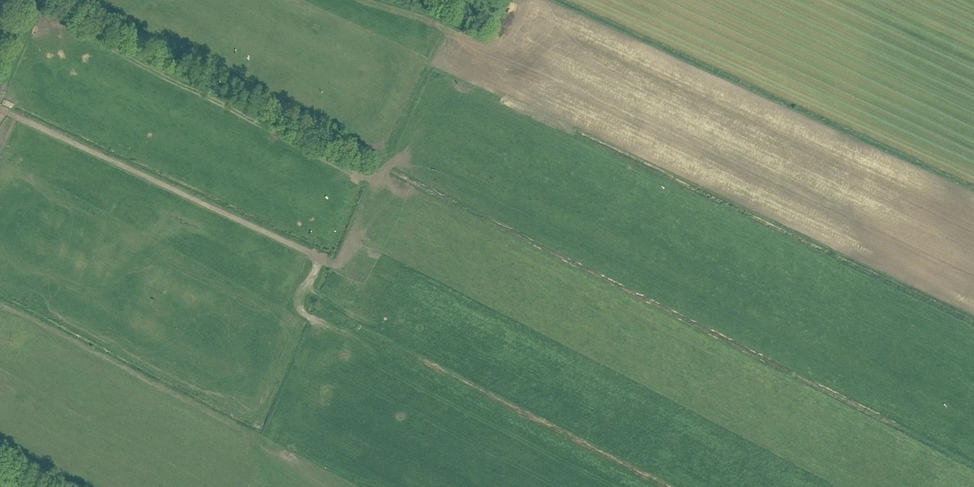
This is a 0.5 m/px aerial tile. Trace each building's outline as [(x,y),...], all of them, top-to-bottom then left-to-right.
[(499,4),(509,14),(524,0),(503,0),(499,4)]
